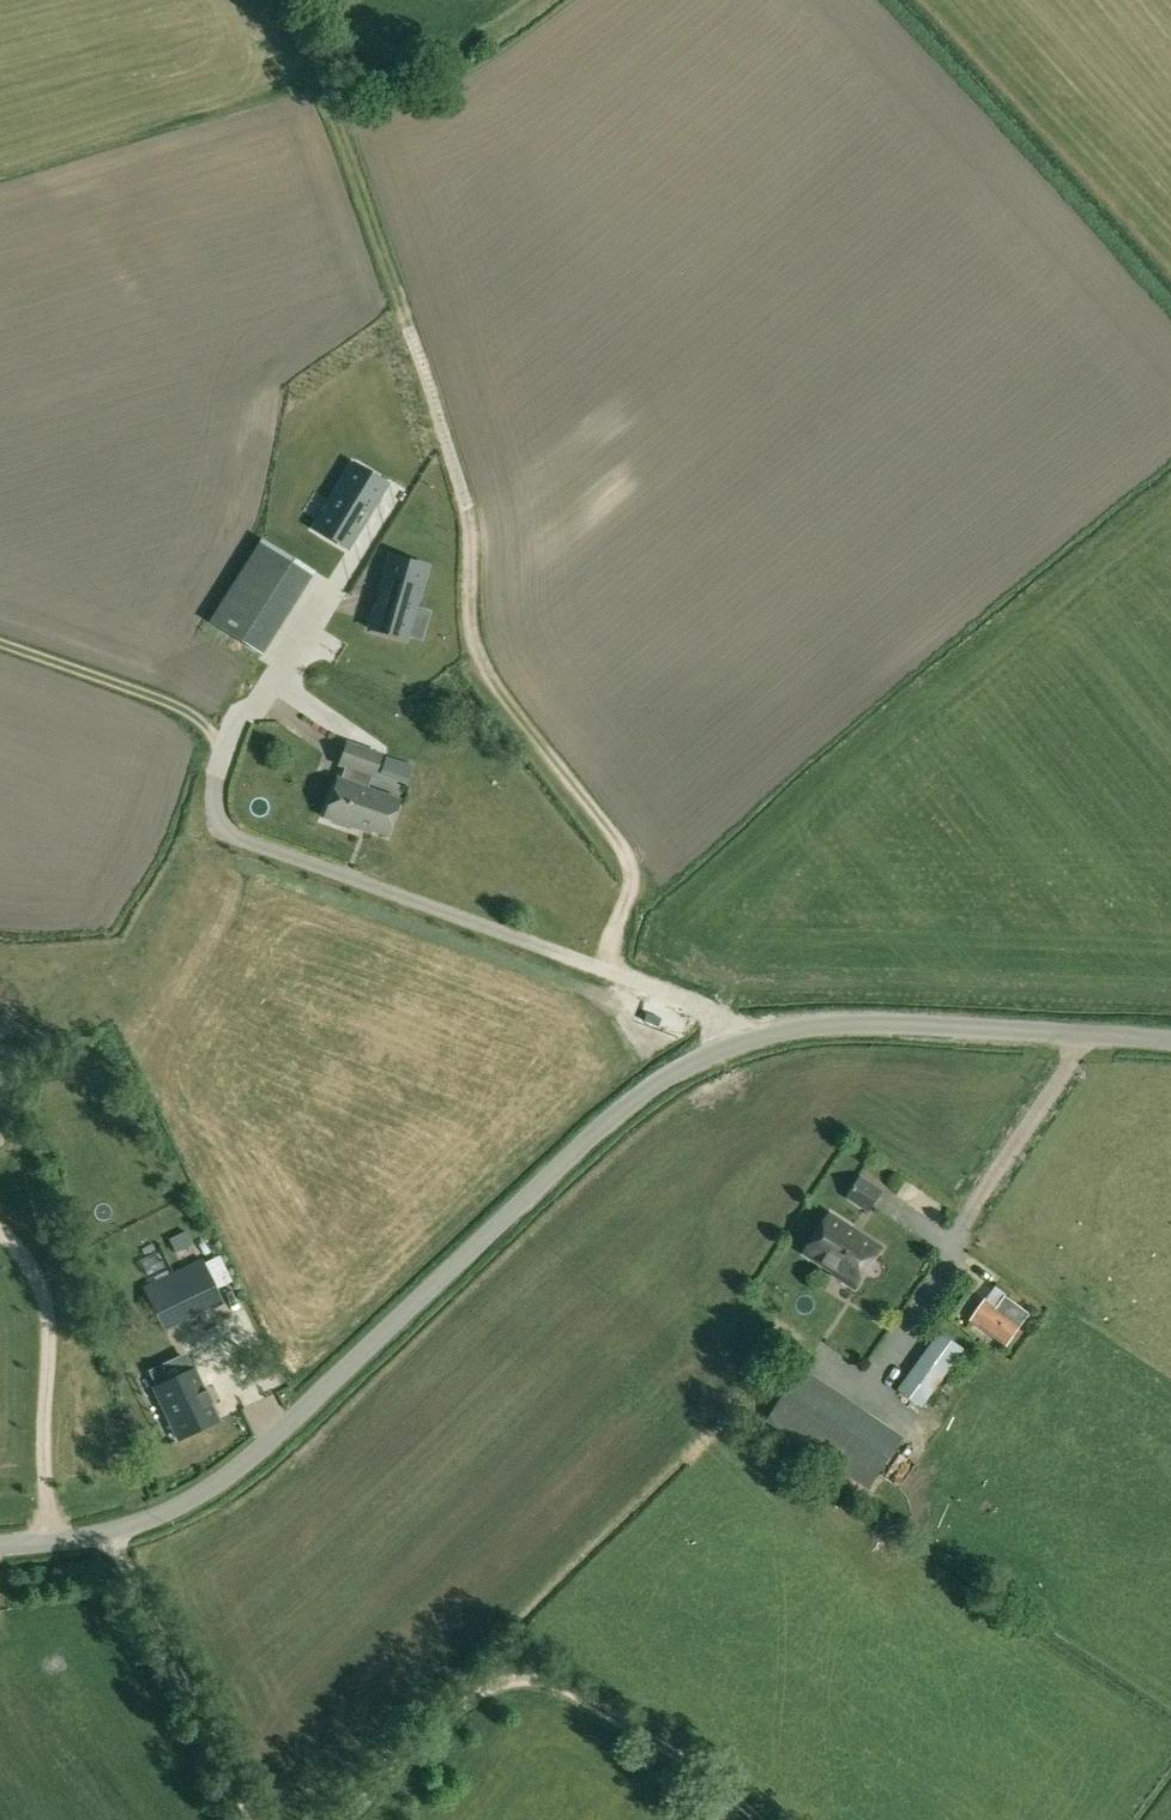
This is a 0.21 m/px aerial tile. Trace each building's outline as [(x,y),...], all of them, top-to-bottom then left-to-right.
[(354,464),(315,529),(348,549),(387,484),(354,464)] [(375,606),(369,628),(406,639),(427,567),(390,556),(380,590),(383,591),(378,606),(375,606)] [(381,756),(346,743),(339,764),(350,768),(345,782),(338,779),(325,816),(334,820),(333,822),(348,828),(349,825),(359,828),(360,826),(387,835),(399,801),(366,789),(371,775),(373,776),(381,756)] [(860,1177),(848,1197),(870,1211),(883,1191),(860,1177)] [(832,1215),(806,1254),(835,1272),(834,1274),(836,1275),(841,1266),(860,1278),(854,1287),(856,1288),(882,1247),(832,1215)] [(193,1245),(186,1231),(169,1239),(175,1253),(193,1245)] [(202,1261),(144,1288),(165,1331),(222,1303),(202,1261)] [(984,1300),(971,1319),(970,1320),(1007,1346),(1030,1313),(1006,1295),(998,1306),(986,1298),(984,1300)] [(898,1390),(922,1407),(923,1407),(965,1349),(940,1331),(898,1390)] [(206,1392),(195,1370),(156,1389),(179,1438),(219,1419),(211,1403),(205,1392),(206,1392)]
